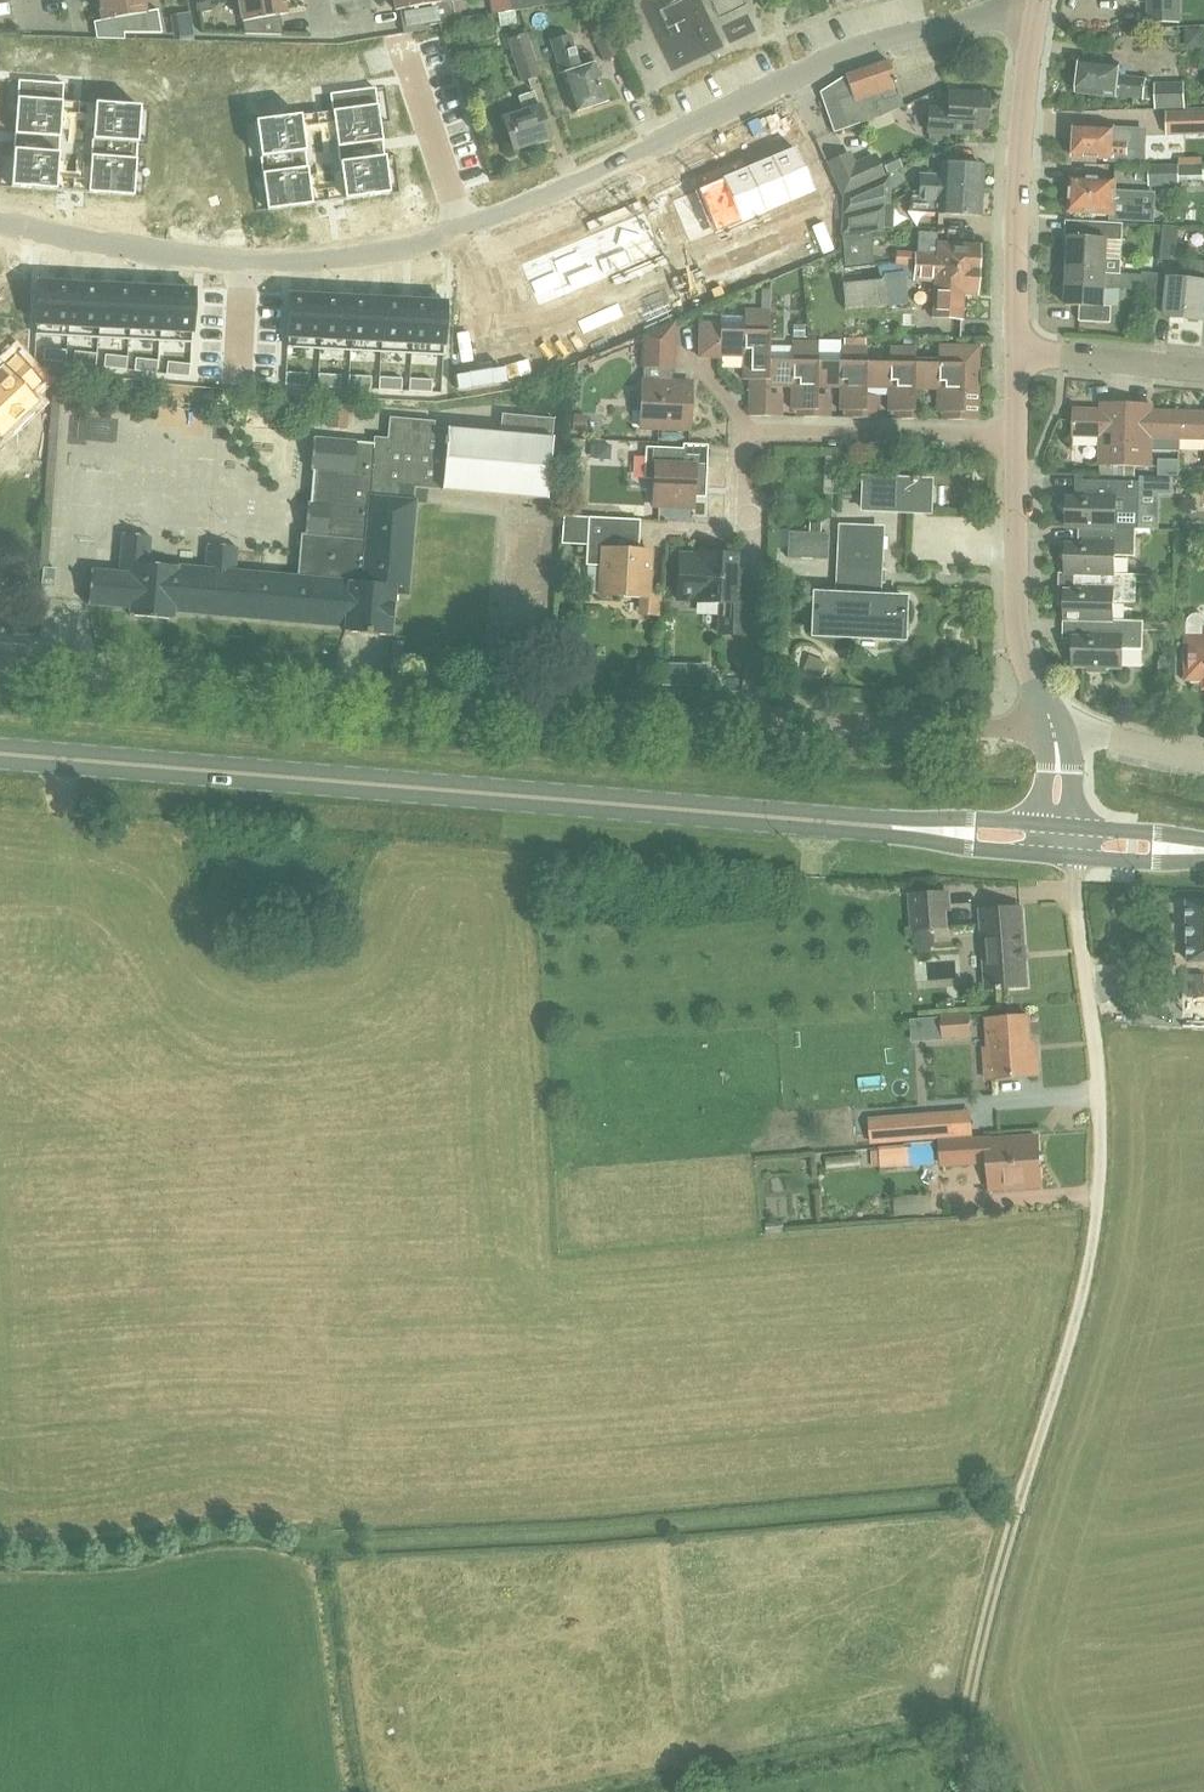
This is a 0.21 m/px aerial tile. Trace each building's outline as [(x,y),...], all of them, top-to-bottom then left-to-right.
[(144,0),(97,0),(101,21),(120,17),(122,33),(124,33),(162,33),(158,9),(146,11),(144,0)] [(244,33),(283,34),(283,33),(279,15),(287,13),(285,0),(238,0),(244,33)] [(395,10),(423,5),(426,25),(456,20),(452,0),(448,0),(441,1),(441,0),(393,0),(395,10)] [(525,0),(510,0),(512,10),(514,9),(526,6),(525,0)] [(619,8),(615,0),(607,0),(602,2),(607,13),(619,8)] [(1179,0),(1150,0),(1151,22),(1180,21),(1179,0)] [(211,10),(210,1),(195,3),(197,13),(211,10)] [(618,53),(605,22),(602,16),(588,22),(604,59),(618,53)] [(574,112),(608,100),(595,62),(581,67),(570,32),(551,39),(562,73),(561,73),(574,112)] [(522,80),(539,74),(525,33),(506,40),(520,81),(522,80)] [(1073,86),(1076,89),(1076,93),(1144,100),(1146,79),(1118,76),(1120,63),(1080,59),(1078,73),(1074,75),(1073,86)] [(886,61),(867,68),(844,76),(849,91),(821,100),(833,134),(881,117),(902,107),(897,92),(894,83),(895,82),(887,60),(886,60),(886,61)] [(18,80),(11,187),(56,190),(63,101),(64,84),(18,80)] [(1156,109),(1186,108),(1184,82),(1155,83),(1156,109)] [(375,88),(330,94),(332,111),(344,200),(389,194),(375,88)] [(513,151),(551,138),(539,105),(538,106),(533,91),(518,97),(522,111),(502,118),(513,151)] [(949,92),(947,111),(928,109),(927,132),(960,134),(960,126),(973,127),(986,128),(988,94),(949,92)] [(95,103),(88,193),(134,196),(140,107),(95,103)] [(300,115),(255,122),(267,210),(312,204),(300,115)] [(1136,159),(1137,139),(1113,138),(1113,127),(1074,125),(1073,156),(1136,159)] [(1185,136),(1166,137),(1167,150),(1149,150),(1149,163),(1191,162),(1191,154),(1185,154),(1185,136)] [(770,159),(789,204),(814,193),(795,148),(770,159)] [(843,195),(883,177),(874,157),(851,167),(846,156),(829,164),(843,195)] [(770,159),(746,169),(765,214),(789,204),(770,159)] [(1188,164),(1189,179),(1203,178),(1203,172),(1203,163),(1188,164)] [(920,188),(981,192),(982,166),(941,164),(941,175),(921,174),(920,188)] [(1178,166),(1147,167),(1148,184),(1178,184),(1178,166)] [(741,224),(765,214),(746,169),(722,179),(741,224)] [(889,175),(883,177),(843,195),(842,196),(841,237),(870,233),(882,232),(882,231),(866,233),(866,210),(889,204),(889,175)] [(1070,209),(1112,211),(1111,218),(1141,219),(1143,192),(1114,191),(1115,179),(1072,177),(1070,209)] [(722,179),(698,189),(717,235),(741,224),(722,179)] [(981,192),(920,188),(919,197),(909,197),(908,208),(907,208),(907,211),(979,216),(981,192)] [(691,245),(717,235),(698,189),(672,200),(691,245)] [(638,268),(663,257),(644,212),(619,222),(638,268)] [(1121,274),(1121,272),(1122,259),(1107,259),(1108,239),(1123,240),(1123,223),(1089,221),(1088,238),(1069,237),(1067,270),(1106,273),(1121,274)] [(638,268),(619,222),(595,232),(614,278),(638,268)] [(1181,226),(1164,224),(1161,259),(1177,261),(1181,226)] [(595,232),(570,243),(589,288),(614,278),(595,232)] [(811,254),(824,248),(820,239),(807,245),(811,254)] [(570,243),(546,253),(565,298),(589,288),(570,243)] [(916,265),(977,270),(978,245),(937,243),(936,253),(916,252),(916,251),(901,250),(900,263),(915,263),(915,265),(916,265)] [(807,245),(793,251),(797,260),(811,254),(807,245)] [(540,309),(565,298),(546,253),(521,264),(540,309)] [(775,269),(771,260),(758,265),(762,274),(775,269)] [(1193,260),(1191,279),(1171,277),(1167,316),(1203,320),(1203,261),(1193,260)] [(916,265),(915,265),(891,264),(841,269),(846,309),(885,305),(886,295),(904,291),(902,278),(915,275),(914,281),(935,282),(933,317),(962,319),(963,295),(976,295),(977,270),(916,265)] [(748,280),(762,274),(758,265),(744,271),(748,280)] [(1106,273),(1067,270),(1066,305),(1080,306),(1079,320),(1111,322),(1112,305),(1105,305),(1106,288),(1141,290),(1141,294),(1158,295),(1160,273),(1143,272),(1143,274),(1121,272),(1121,274),(1106,273)] [(35,335),(67,336),(70,282),(38,281),(35,335)] [(101,284),(70,282),(67,336),(98,338),(101,284)] [(131,285),(101,284),(98,338),(128,339),(131,285)] [(131,285),(128,339),(159,341),(162,287),(131,285)] [(712,296),(708,286),(694,292),(698,301),(712,296)] [(191,343),(194,289),(162,287),(159,341),(191,343)] [(685,307),(698,301),(694,292),(681,298),(685,307)] [(290,293),(287,347),(320,349),(322,295),(290,293)] [(350,351),(353,297),(322,295),(320,349),(350,351)] [(350,351),(381,352),(384,298),(353,297),(350,351)] [(414,300),(384,298),(381,352),(411,354),(414,300)] [(446,301),(414,300),(411,354),(443,355),(446,301)] [(768,361),(769,361),(770,311),(745,311),(744,331),(720,331),(720,325),(700,325),(699,357),(721,358),(721,356),(744,356),(743,380),(749,380),(749,416),(768,416),(768,385),(767,385),(768,361)] [(631,319),(635,328),(648,322),(644,313),(631,319)] [(635,328),(631,319),(617,324),(621,333),(635,328)] [(672,382),(672,367),(673,322),(644,335),(643,366),(658,367),(658,381),(643,381),(641,428),(689,430),(691,383),(672,382)] [(586,348),(600,342),(596,333),(582,339),(586,348)] [(586,348),(582,339),(569,345),(573,354),(586,348)] [(792,361),(769,361),(768,361),(767,385),(768,385),(791,386),(791,409),(803,410),(803,417),(816,417),(817,386),(816,386),(816,361),(817,361),(817,343),(792,342),(792,361)] [(938,359),(915,358),(914,358),(913,388),(914,388),(937,388),(937,412),(942,412),(942,419),(977,420),(979,346),(938,346),(938,359)] [(840,362),(817,361),(816,361),(816,386),(817,386),(840,386),(840,410),(852,410),(852,418),(865,418),(865,387),(865,362),(866,362),(866,347),(841,347),(840,362)] [(889,363),(866,362),(865,362),(865,387),(889,387),(888,411),(900,411),(900,419),(913,419),(914,388),(913,388),(914,358),(915,358),(915,348),(889,347),(889,363)] [(56,349),(44,348),(43,360),(54,361),(56,349)] [(54,361),(66,363),(67,350),(56,349),(54,361)] [(75,351),(73,364),(85,365),(86,352),(75,351)] [(96,366),(97,354),(86,352),(85,365),(96,366)] [(104,367),(115,368),(116,356),(105,355),(104,367)] [(128,357),(116,356),(115,368),(126,370),(128,357)] [(145,372),(147,359),(136,358),(134,371),(145,372)] [(145,372),(157,373),(158,361),(147,359),(145,372)] [(178,375),(179,363),(168,362),(166,374),(178,375)] [(179,363),(178,375),(189,377),(190,364),(179,363)] [(0,370),(0,435),(1,436),(40,399),(6,364),(0,370)] [(297,385),(297,373),(286,372),(285,385),(297,385)] [(308,386),(309,373),(297,373),(297,385),(308,386)] [(330,375),(318,374),(317,387),(329,387),(330,375)] [(329,387),(340,388),(341,375),(330,375),(329,387)] [(360,389),(360,376),(349,375),(348,388),(360,389)] [(371,389),(372,377),(360,376),(360,389),(371,389)] [(379,377),(379,390),(390,390),(391,378),(379,377)] [(402,378),(391,378),(390,390),(401,391),(402,378)] [(421,379),(410,378),(409,391),(420,392),(421,379)] [(420,392),(432,392),(432,380),(421,379),(420,392)] [(348,429),(349,401),(330,399),(327,427),(348,429)] [(1124,466),(1125,402),(1106,402),(1106,410),(1072,409),(1071,433),(1102,434),(1101,475),(1125,475),(1125,466),(1124,466)] [(1147,402),(1125,402),(1124,466),(1125,466),(1150,466),(1151,435),(1178,436),(1179,412),(1147,411),(1147,402)] [(1178,436),(1203,436),(1203,413),(1179,412),(1178,436)] [(92,571),(89,604),(131,608),(130,616),(173,620),(174,610),(345,625),(344,632),(345,633),(391,636),(394,594),(407,595),(415,501),(415,488),(441,490),(547,500),(553,438),(552,438),(554,419),(502,414),(501,433),(447,428),(447,429),(434,428),(434,421),(390,417),(389,428),(388,438),(374,437),(374,443),(313,437),(310,470),(313,470),(310,502),(308,501),(305,534),(301,533),(297,576),(261,573),(235,571),(237,550),(237,546),(209,543),(207,567),(149,562),(151,536),(124,533),(120,574),(92,571)] [(706,466),(682,465),(683,449),(646,447),(645,465),(655,465),(653,506),(692,508),(693,497),(702,497),(702,485),(706,485),(706,466)] [(929,511),(931,479),(863,477),(861,508),(929,511)] [(1115,528),(1115,510),(1139,510),(1140,482),(1081,480),(1081,490),(1085,492),(1085,493),(1081,499),(1067,498),(1067,505),(1061,511),(1067,516),(1066,527),(1084,527),(1115,528)] [(564,516),(561,544),(586,546),(585,566),(601,566),(600,595),(624,596),(624,594),(648,595),(650,551),(638,551),(640,520),(588,517),(564,516)] [(839,526),(838,555),(877,557),(879,527),(839,526)] [(1115,528),(1084,527),(1084,542),(1080,545),(1066,545),(1066,551),(1060,557),(1066,563),(1065,573),(1083,573),(1114,574),(1114,558),(1117,556),(1135,556),(1136,528),(1115,528)] [(827,559),(828,533),(789,532),(788,557),(827,559)] [(735,556),(693,553),(693,555),(679,554),(677,600),(691,601),(691,602),(723,604),(721,634),(743,635),(745,590),(733,589),(735,556)] [(877,557),(838,555),(836,594),(876,596),(877,557)] [(1114,574),(1083,573),(1083,586),(1082,586),(1078,590),(1078,591),(1065,591),(1065,598),(1059,603),(1065,609),(1064,619),(1092,620),(1113,621),(1113,620),(1113,602),(1136,603),(1137,574),(1114,574)] [(905,597),(876,596),(836,594),(814,593),(812,633),(903,638),(905,597)] [(1188,636),(1187,636),(1186,679),(1203,679),(1203,618),(1201,616),(1197,615),(1192,616),(1189,619),(1188,624),(1188,636)] [(1113,621),(1092,620),(1092,634),(1088,638),(1074,638),(1073,666),(1088,666),(1088,671),(1106,672),(1106,667),(1122,667),(1122,651),(1125,649),(1143,649),(1144,621),(1113,620),(1113,621)] [(946,927),(945,910),(950,910),(948,893),(912,895),(914,928),(946,927)] [(1190,961),(1189,961),(1189,962),(1203,962),(1203,903),(1188,903),(1190,961)] [(1021,908),(981,911),(984,950),(987,989),(998,988),(998,990),(1002,990),(1002,988),(1027,986),(1024,947),(1021,908)] [(1184,997),(1203,997),(1203,975),(1184,975),(1184,997)] [(971,1036),(969,1015),(943,1018),(944,1038),(971,1036)] [(992,1079),(1038,1075),(1036,1050),(1031,1050),(1029,1016),(987,1019),(992,1079)] [(873,1147),(906,1144),(932,1142),(951,1140),(949,1111),(886,1116),(886,1124),(871,1126),(873,1147)] [(989,1139),(941,1142),(942,1164),(989,1161),(990,1189),(1041,1186),(1038,1137),(990,1141),(989,1139)] [(932,1142),(906,1144),(906,1146),(879,1147),(880,1169),(934,1164),(932,1142)]
